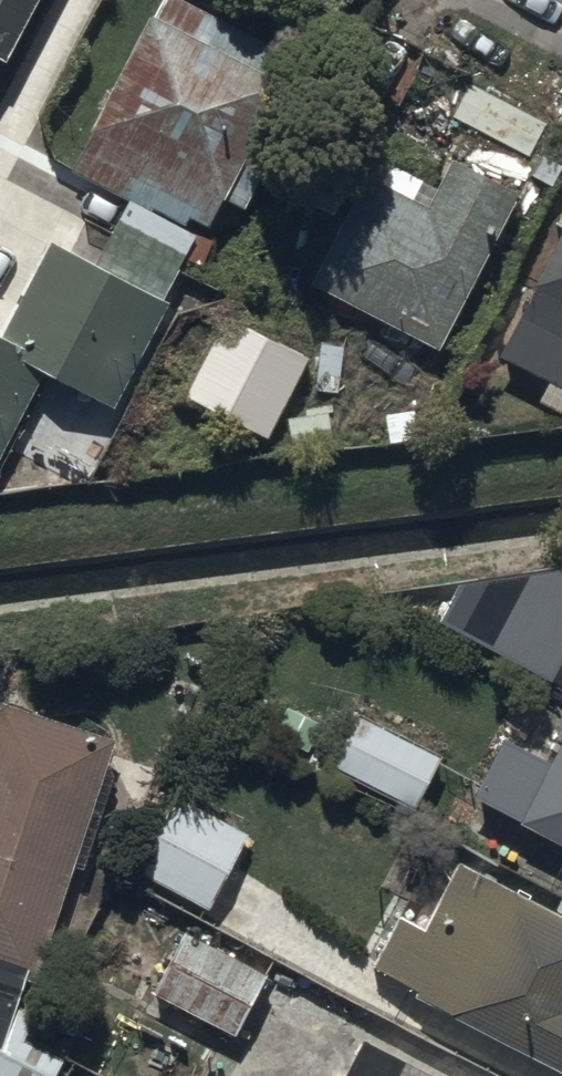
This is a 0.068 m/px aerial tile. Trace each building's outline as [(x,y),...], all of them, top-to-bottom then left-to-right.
[(126,191),(97,249),(56,228),(7,324),(0,321),(0,451),(0,452),(44,360),(120,396),(199,228),(185,222),(191,209),(210,218),(224,188),(248,199),(280,131),(262,123),(299,44),(206,0),(157,0),(73,164),(126,191)] [(28,0),(0,0),(0,49),(28,0)] [(438,341),(517,183),(451,147),(434,179),(388,155),(377,174),(365,168),(308,274),(438,341)] [(499,351),(548,373),(539,393),(561,403),(561,211),(499,351)] [(230,312),(188,395),(267,434),(308,351),(230,312)] [(561,656),(561,570),(464,583),(443,622),(550,679),(561,656)] [(0,699),(0,965),(34,976),(113,733),(1,696),(0,699)] [(340,769),(404,804),(433,751),(369,716),(340,769)] [(561,842),(561,742),(552,760),(501,733),(469,792),(561,842)] [(173,794),(139,868),(208,899),(242,826),(173,794)] [(375,965),(559,1074),(561,1069),(561,914),(469,859),(428,929),(404,915),(375,965)] [(185,928),(149,997),(233,1041),(269,972),(185,928)] [(363,1039),(343,1075),(431,1075),(363,1039)]
